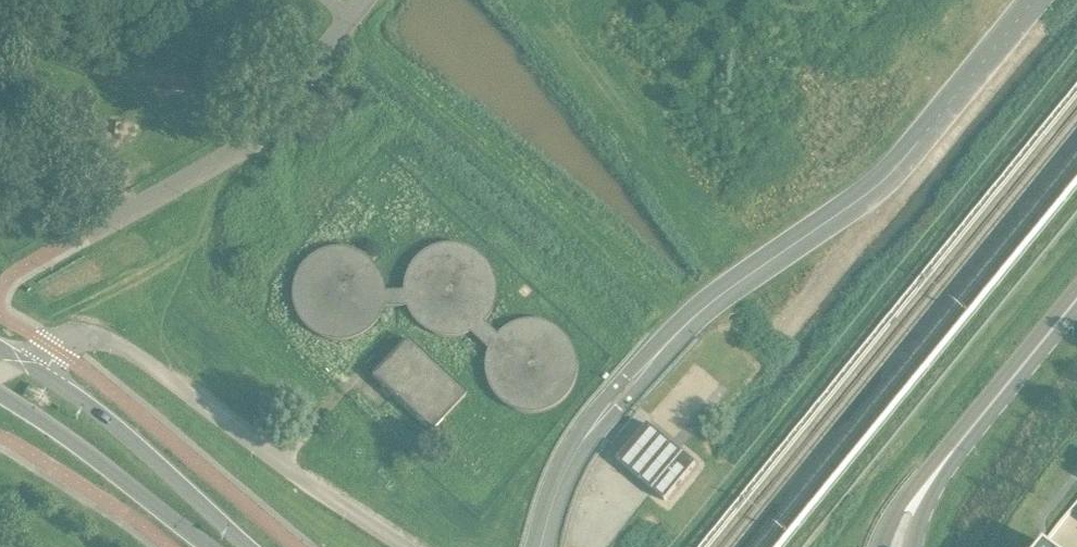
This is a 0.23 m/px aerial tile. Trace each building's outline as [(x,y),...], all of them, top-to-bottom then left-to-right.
[(447,242),(435,245),(425,250),(416,259),(408,270),(405,285),(404,290),(404,292),(405,305),(406,307),(409,315),(417,325),(430,331),(442,335),(456,336),(467,333),(471,331),(479,327),(485,321),(487,318),(491,310),(494,301),(495,289),(492,275),(490,266),(483,256),(476,250),(468,245),(460,243),(447,242)] [(326,248),(311,255),(302,266),(295,281),(293,300),(297,314),(306,327),(320,336),(332,340),(343,339),(358,335),(369,330),(375,323),(382,311),(383,307),(384,292),(384,290),(383,281),(378,272),(370,262),(362,253),(348,247),(338,246),(326,248)] [(431,436),(467,398),(408,343),(372,380),(391,398),(431,436)] [(647,428),(619,462),(665,501),(693,467),(647,428)]
